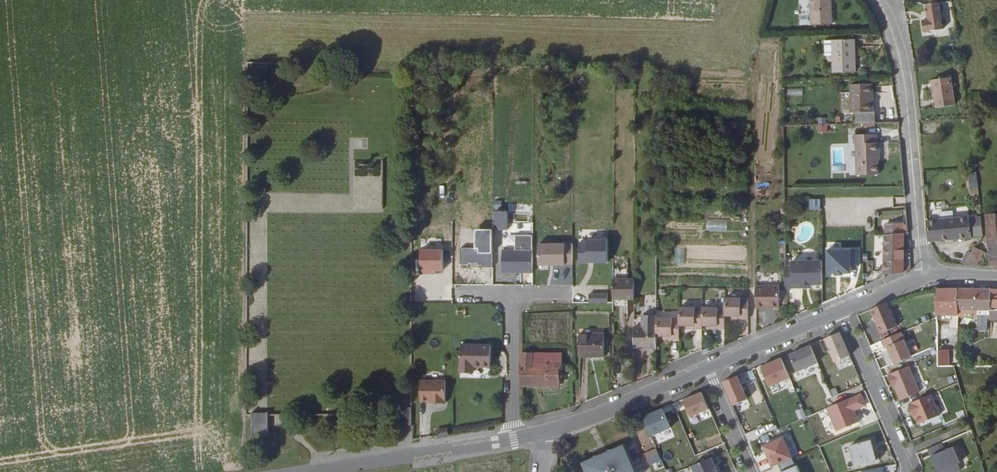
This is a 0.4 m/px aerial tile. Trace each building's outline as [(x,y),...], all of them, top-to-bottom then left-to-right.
[(829,0),(809,0),(811,26),(830,25),(829,0)] [(940,31),(937,5),(925,7),(927,21),(922,22),(924,33),(940,31)] [(799,14),(799,24),(808,24),(807,14),(799,14)] [(834,73),(855,72),(854,40),(832,41),(832,42),(833,49),(834,73)] [(833,49),(832,42),(817,42),(817,50),(833,49)] [(951,105),(947,77),(930,79),(934,107),(951,105)] [(855,113),(872,112),(873,112),(872,96),(874,96),(873,85),(851,85),(852,113),(855,113)] [(855,124),(872,123),(872,112),(855,113),(855,124)] [(879,142),(878,134),(855,135),(855,144),(857,144),(858,175),(880,174),(879,160),(881,160),(880,142),(879,142)] [(967,173),(969,189),(978,188),(975,172),(967,173)] [(808,198),(809,209),(820,209),(820,197),(808,198)] [(987,216),(993,270),(996,269),(996,214),(987,216)] [(972,237),(969,217),(928,220),(929,241),(947,240),(947,241),(960,240),(960,238),(972,237)] [(732,231),(731,221),(708,222),(708,231),(732,231)] [(902,234),(885,235),(887,276),(906,273),(904,234),(909,233),(908,222),(902,222),(902,234)] [(902,222),(885,223),(885,235),(902,234),(902,222)] [(978,268),(987,251),(979,246),(967,267),(978,268)] [(825,285),(824,260),(786,262),(787,290),(803,289),(803,286),(825,285)] [(612,281),(612,301),(634,301),(634,281),(612,281)] [(756,287),(756,308),(779,308),(779,287),(756,287)] [(993,312),(993,291),(946,289),(940,290),(940,298),(940,303),(939,303),(939,316),(961,317),(961,319),(981,319),(981,332),(991,333),(991,322),(994,322),(993,312)] [(724,297),(723,308),(723,312),(739,313),(739,317),(748,317),(747,298),(724,297)] [(899,327),(889,303),(873,309),(883,333),(899,327)] [(702,307),(702,309),(702,317),(716,317),(724,317),(723,312),(723,308),(702,307)] [(702,309),(678,308),(678,316),(702,317),(702,309)] [(634,316),(634,350),(655,349),(655,331),(655,317),(634,316)] [(678,316),(660,316),(655,317),(655,331),(669,331),(668,337),(678,338),(678,324),(678,316)] [(702,317),(678,316),(678,324),(693,324),(693,329),(702,329),(702,323),(702,317)] [(723,329),(724,317),(716,317),(715,323),(715,329),(723,329)] [(849,355),(839,331),(824,337),(828,347),(829,347),(831,351),(830,351),(834,361),(849,355)] [(605,332),(580,332),(580,355),(605,355),(605,332)] [(914,356),(904,332),(884,340),(887,348),(890,347),(898,364),(914,356)] [(821,362),(814,345),(793,354),(800,370),(821,362)] [(493,348),(463,347),(463,375),(476,375),(476,369),(492,369),(493,348)] [(938,348),(937,365),(949,365),(950,348),(938,348)] [(563,351),(521,351),(521,383),(563,383),(563,351)] [(793,377),(785,357),(764,366),(772,385),(793,377)] [(913,366),(893,374),(897,383),(899,382),(906,399),(924,392),(913,366)] [(750,398),(740,375),(725,381),(735,404),(750,398)] [(448,379),(423,379),(423,400),(435,400),(435,402),(448,402),(448,379)] [(712,407),(705,391),(687,398),(694,415),(712,407)] [(868,405),(863,393),(830,407),(839,431),(861,422),(857,413),(856,413),(853,406),(856,405),(859,406),(860,409),(868,405)] [(935,394),(913,403),(916,411),(917,410),(919,416),(920,415),(924,423),(944,415),(935,394)] [(643,412),(641,406),(633,410),(635,416),(643,412)] [(666,407),(646,415),(654,433),(673,425),(666,407)] [(269,431),(269,410),(251,409),(250,430),(269,431)] [(438,438),(448,435),(447,430),(436,432),(438,438)] [(781,463),(794,458),(785,437),(766,445),(774,466),(781,463)] [(628,441),(584,459),(590,471),(641,471),(628,441)] [(874,441),(852,445),(856,466),(880,461),(879,454),(876,454),(874,441)] [(944,444),(930,449),(933,457),(934,456),(940,471),(961,471),(962,471),(960,465),(962,464),(955,447),(947,451),(944,444)] [(646,452),(654,471),(663,467),(656,448),(646,452)] [(694,464),(697,471),(720,471),(714,456),(694,464)] [(794,458),(781,463),(784,471),(782,471),(802,471),(799,464),(798,465),(794,458)]
